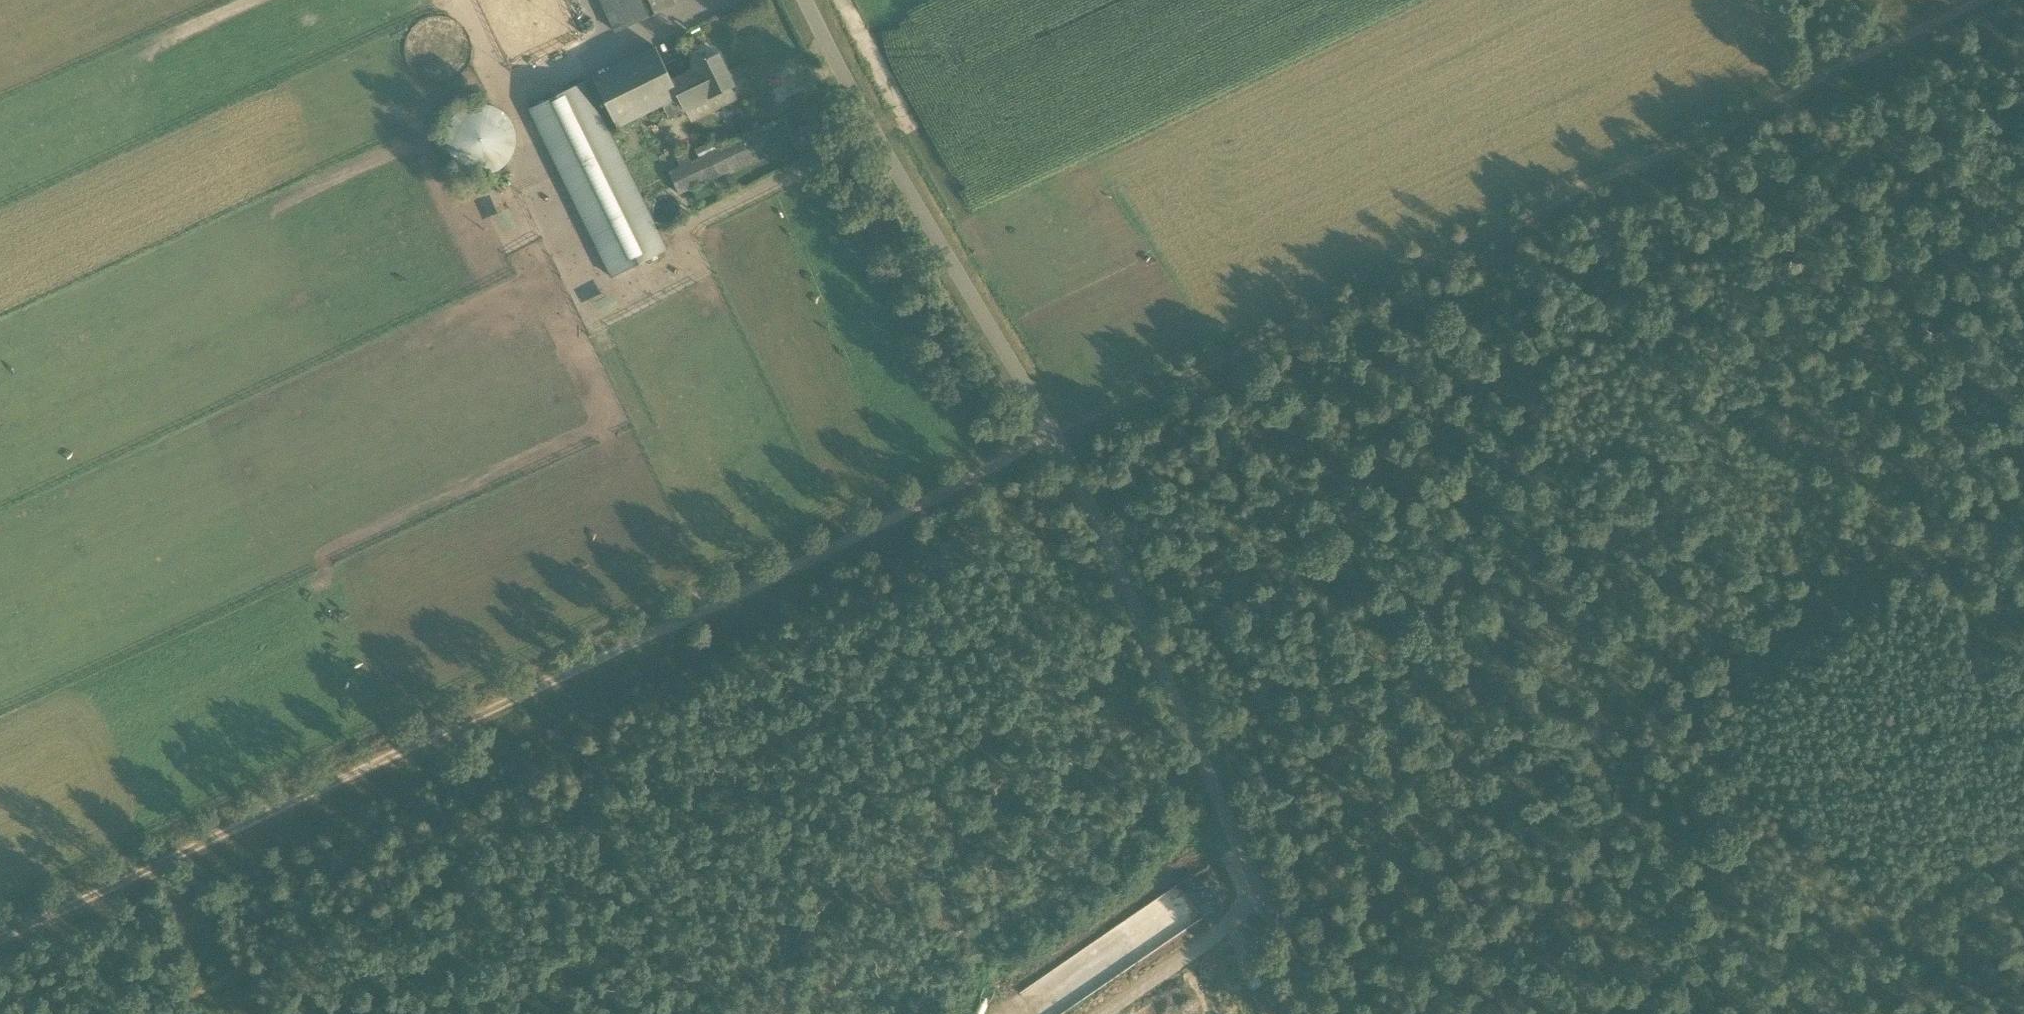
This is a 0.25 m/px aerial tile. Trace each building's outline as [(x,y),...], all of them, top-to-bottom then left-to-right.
[(614,33),(674,5),(671,0),(599,0),(614,33)] [(655,47),(585,81),(610,132),(662,106),(668,120),(684,112),(686,111),(692,123),(754,91),(742,65),(728,72),(720,54),(694,67),(695,69),(672,80),(655,47)] [(610,132),(585,81),(530,108),(602,262),(610,278),(670,248),(661,231),(610,132)] [(446,139),(446,142),(446,145),(447,148),(448,151),(449,154),(450,157),(452,159),(454,162),(456,164),(458,166),(461,168),(463,170),(466,171),(469,172),(472,173),(475,174),(478,174),(481,174),(484,174),(487,174),(490,173),(493,172),(496,171),(499,170),(501,168),(504,166),(506,164),(508,162),(510,159),(512,157),(513,154),(514,151),(515,148),(516,145),(516,142),(516,139),(516,136),(516,133),(515,130),(514,127),(513,125),(512,122),(510,119),(508,117),(506,115),(504,112),(501,111),(499,109),(496,107),(493,106),(490,105),(487,105),(484,104),(481,104),(478,104),(475,105),(472,105),(469,106),(466,107),(463,109),(461,110),(458,112),(456,114),(454,117),(452,119),(450,122),(449,124),(448,127),(447,130),(446,133),(446,136),(446,139)] [(703,157),(670,172),(679,193),(763,155),(753,133),(716,150),(713,143),(700,149),(703,157)] [(1174,904),(1188,923),(1214,905),(1192,873),(1165,892),(1173,904),(1174,904)] [(1169,979),(1118,1013),(1193,1013),(1169,979)]
